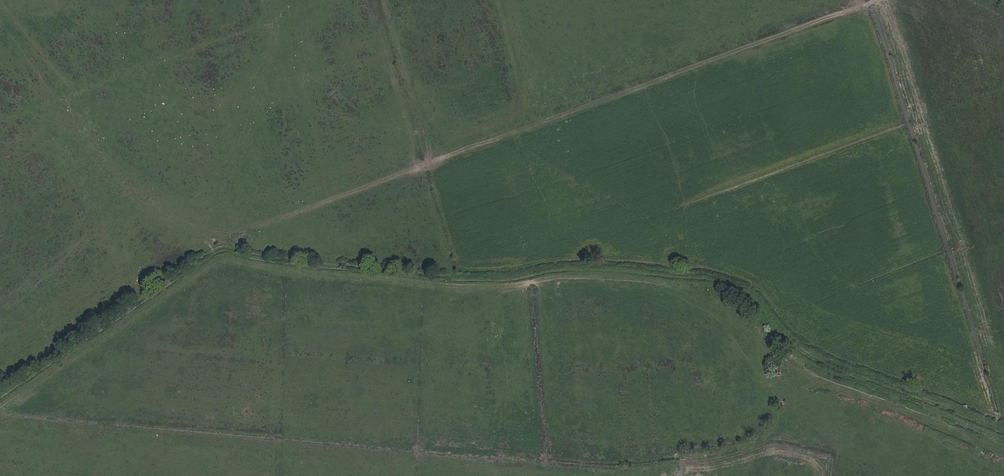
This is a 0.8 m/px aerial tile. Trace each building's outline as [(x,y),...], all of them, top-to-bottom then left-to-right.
[(782,375),(781,361),(773,361),(773,357),(767,357),(768,375),(782,375)]
